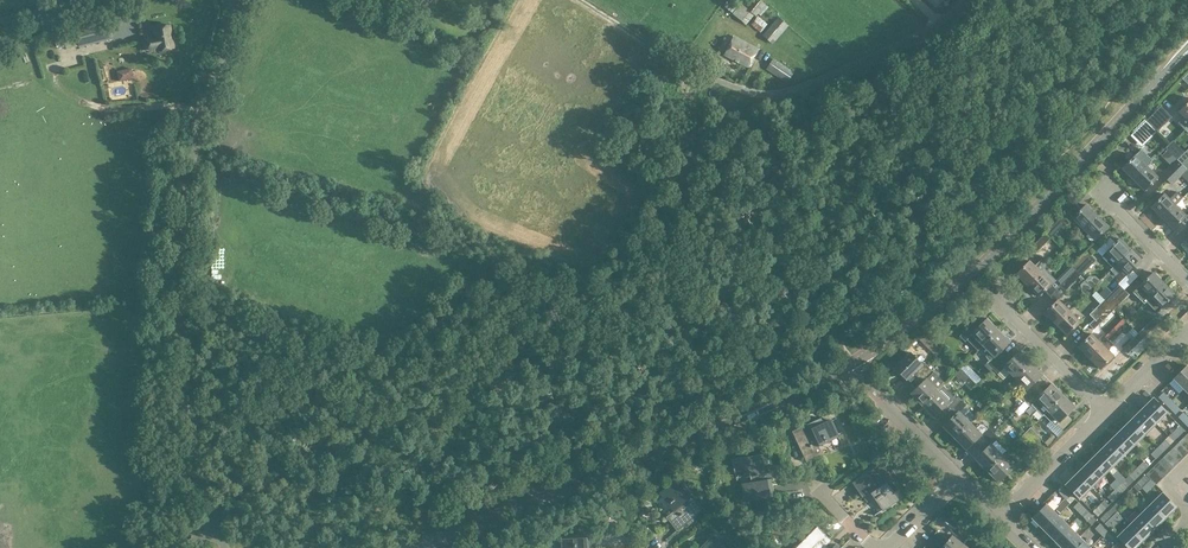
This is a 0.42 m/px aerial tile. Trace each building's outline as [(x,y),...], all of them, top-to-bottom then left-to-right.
[(729,1),(723,9),(733,15),(738,7),(729,1)] [(751,12),(740,5),(733,16),(749,26),(756,15),(763,20),(770,10),(758,1),(751,12)] [(759,19),(751,27),(761,36),(768,28),(759,19)] [(112,39),(107,20),(74,29),(79,47),(112,39)] [(772,47),(791,31),(782,20),(763,36),(772,47)] [(153,28),(154,36),(149,37),(148,38),(150,49),(152,50),(157,49),(157,51),(159,50),(159,52),(161,54),(165,53),(166,51),(165,49),(173,48),(169,25),(153,28)] [(807,59),(814,50),(793,36),(788,43),(792,46),(786,54),(793,59),(798,52),(807,59)] [(749,68),(759,50),(735,37),(725,55),(749,68)] [(794,74),(771,63),(767,73),(790,83),(794,74)] [(116,72),(119,82),(132,78),(130,68),(116,72)] [(1185,117),(1179,123),(1184,129),(1187,126),(1187,104),(1180,112),(1185,117)] [(1152,127),(1157,132),(1172,117),(1167,112),(1167,113),(1152,127)] [(1131,136),(1137,142),(1144,136),(1149,141),(1157,132),(1152,127),(1146,121),(1131,136)] [(1134,180),(1151,163),(1158,156),(1147,145),(1123,169),(1134,180)] [(1177,160),(1182,165),(1187,159),(1187,149),(1177,160)] [(1182,165),(1177,160),(1162,175),(1167,180),(1182,165)] [(1155,167),(1151,163),(1134,180),(1145,191),(1158,178),(1153,173),(1155,170),(1155,167)] [(1182,165),(1167,180),(1172,185),(1187,170),(1182,165)] [(1177,191),(1169,199),(1165,195),(1152,208),(1153,209),(1152,209),(1152,211),(1156,214),(1157,214),(1158,214),(1163,218),(1176,205),(1183,197),(1177,191)] [(1084,229),(1097,216),(1086,205),(1073,218),(1084,229)] [(1176,205),(1163,218),(1174,229),(1187,216),(1176,205)] [(1108,227),(1097,216),(1084,229),(1095,240),(1108,227)] [(1047,232),(1052,237),(1066,223),(1061,218),(1047,232)] [(1052,237),(1047,232),(1031,248),(1036,253),(1052,237)] [(1113,267),(1131,250),(1120,239),(1107,252),(1112,258),(1109,260),(1109,264),(1113,267)] [(1116,276),(1123,269),(1129,274),(1142,261),(1141,260),(1143,258),(1137,252),(1135,254),(1131,250),(1113,267),(1110,270),(1116,276)] [(1076,271),(1091,256),(1086,251),(1071,266),(1076,271)] [(1096,261),(1091,256),(1076,271),(1081,275),(1096,261)] [(1042,260),(1035,266),(1030,261),(1017,274),(1028,285),(1048,265),(1042,260)] [(1053,270),(1048,265),(1028,285),(1039,296),(1052,283),(1046,277),(1053,270)] [(1076,271),(1071,266),(1056,281),(1061,286),(1076,271)] [(1076,271),(1061,286),(1066,291),(1081,275),(1076,271)] [(1146,302),(1164,284),(1154,273),(1134,293),(1145,304),(1146,302)] [(1162,308),(1175,295),(1164,284),(1146,302),(1157,313),(1162,308)] [(1120,285),(1105,300),(1109,305),(1124,290),(1120,285)] [(1129,295),(1124,290),(1109,305),(1114,310),(1129,295)] [(1067,302),(1064,306),(1058,300),(1045,313),(1056,324),(1069,311),(1074,306),(1071,302),(1067,302)] [(1109,305),(1105,300),(1090,315),(1094,319),(1109,305)] [(1109,305),(1094,319),(1089,325),(1094,329),(1114,310),(1109,305)] [(1069,311),(1056,324),(1067,336),(1080,322),(1069,311)] [(1153,319),(1138,334),(1143,339),(1158,324),(1153,319)] [(983,346),(998,331),(987,320),(977,330),(972,324),(960,337),(965,342),(967,340),(978,351),(983,346)] [(1009,342),(998,331),(983,346),(989,353),(985,357),(989,361),(987,364),(992,369),(1004,357),(1000,352),(1009,342)] [(1089,358),(1108,340),(1103,335),(1098,340),(1092,334),(1078,347),(1089,358)] [(1123,349),(1129,354),(1143,339),(1138,334),(1123,349)] [(1108,340),(1089,358),(1100,369),(1114,356),(1108,350),(1113,345),(1108,340)] [(941,351),(933,342),(928,347),(936,356),(941,351)] [(1009,362),(1004,357),(992,369),(997,374),(1004,368),(1015,379),(1030,363),(1019,352),(1009,362)] [(921,364),(910,353),(895,368),(906,379),(911,374),(916,380),(928,367),(923,362),(921,364)] [(1042,375),(1030,363),(1015,379),(1026,390),(1019,396),(1020,397),(1025,402),(1037,390),(1032,385),(1042,375)] [(970,388),(980,378),(967,364),(956,374),(970,388)] [(1187,386),(1187,367),(1187,366),(1174,380),(1184,390),(1187,386)] [(928,367),(916,380),(921,384),(911,394),(922,405),(937,390),(927,380),(934,373),(928,367)] [(1170,367),(1152,376),(1157,386),(1175,376),(1170,367)] [(953,375),(950,380),(960,387),(963,382),(953,375)] [(1042,395),(1037,390),(1025,402),(1030,407),(1032,405),(1043,416),(1044,415),(1043,415),(1062,396),(1051,385),(1042,395)] [(896,400),(906,392),(900,386),(891,394),(896,400)] [(937,390),(922,405),(934,417),(943,407),(948,412),(961,400),(955,395),(948,402),(937,390)] [(1168,407),(1173,402),(1164,392),(1158,398),(1168,407)] [(1062,396),(1043,415),(1044,415),(1055,426),(1074,408),(1062,396)] [(1020,397),(1015,402),(1020,406),(1025,402),(1020,397)] [(1143,410),(1156,423),(1167,412),(1154,399),(1143,410)] [(961,400),(948,412),(953,417),(943,427),(955,438),(970,423),(959,412),(966,405),(961,400)] [(1173,402),(1168,407),(1176,415),(1181,410),(1173,402)] [(1143,410),(1132,421),(1145,434),(1156,423),(1143,410)] [(1187,426),(1187,417),(1183,412),(1178,417),(1187,427),(1187,426)] [(825,424),(822,418),(793,431),(807,462),(824,455),(819,444),(838,435),(832,420),(825,424)] [(1132,421),(1121,431),(1134,445),(1145,434),(1132,421)] [(975,428),(970,423),(955,438),(966,450),(976,440),(981,445),(993,433),(988,427),(986,429),(982,425),(979,424),(975,428)] [(1185,431),(1180,426),(1172,433),(1178,438),(1185,431)] [(1025,433),(1036,445),(1041,440),(1030,428),(1025,433)] [(1121,431),(1110,442),(1123,455),(1134,445),(1121,431)] [(993,433),(981,445),(985,449),(975,459),(987,471),(1002,456),(991,445),(998,438),(993,433)] [(1036,445),(1025,433),(1020,439),(1031,450),(1036,445)] [(1179,442),(1187,452),(1187,441),(1184,437),(1179,442)] [(1165,440),(1158,447),(1163,452),(1170,445),(1165,440)] [(1113,466),(1113,465),(1123,455),(1110,442),(1099,453),(1113,466)] [(1174,447),(1184,457),(1187,453),(1187,452),(1179,442),(1174,447)] [(1163,452),(1158,447),(1151,454),(1156,460),(1163,452)] [(1174,447),(1169,452),(1179,462),(1184,457),(1174,447)] [(1169,452),(1164,457),(1174,467),(1179,462),(1169,452)] [(761,474),(770,473),(767,453),(734,459),(736,471),(750,469),(752,483),(743,484),(746,499),(774,495),(772,480),(762,481),(761,474)] [(1099,453),(1089,463),(1102,477),(1109,470),(1114,475),(1118,471),(1113,465),(1113,466),(1099,453)] [(1008,462),(1002,456),(987,471),(998,482),(1018,462),(1013,457),(1008,462)] [(1164,457),(1159,462),(1169,472),(1174,467),(1164,457)] [(1136,469),(1141,474),(1149,467),(1143,461),(1136,469)] [(1159,462),(1154,467),(1163,477),(1169,472),(1159,462)] [(1089,463),(1078,474),(1091,487),(1102,477),(1089,463)] [(893,494),(899,490),(881,464),(853,482),(863,498),(873,491),(885,510),(898,501),(893,494)] [(1163,477),(1154,467),(1146,474),(1147,475),(1151,479),(1156,485),(1163,477)] [(1129,476),(1134,481),(1141,474),(1136,469),(1129,476)] [(1078,474),(1067,485),(1080,498),(1091,487),(1078,474)] [(1142,488),(1151,479),(1147,475),(1146,474),(1137,484),(1142,488)] [(675,509),(666,516),(677,530),(704,510),(685,484),(680,488),(675,482),(662,492),(675,509)] [(1115,490),(1120,495),(1127,488),(1122,483),(1115,490)] [(1059,492),(1066,500),(1071,495),(1064,487),(1059,492)] [(1120,495),(1115,490),(1107,497),(1113,502),(1120,495)] [(1130,490),(1122,498),(1127,503),(1135,495),(1130,490)] [(1151,505),(1164,518),(1175,508),(1162,494),(1151,505)] [(1115,505),(1120,510),(1127,503),(1122,498),(1115,505)] [(1079,502),(1074,507),(1081,514),(1086,509),(1079,502)] [(1093,512),(1098,517),(1105,510),(1100,504),(1093,512)] [(1043,529),(1057,516),(1046,505),(1032,518),(1043,529)] [(1164,518),(1151,505),(1140,515),(1153,529),(1164,518)] [(1081,514),(1088,522),(1093,517),(1086,509),(1081,514)] [(1100,519),(1105,524),(1113,517),(1108,512),(1100,519)] [(1140,515),(1129,526),(1142,539),(1153,529),(1140,515)] [(1068,526),(1057,516),(1043,529),(1054,540),(1068,526)] [(1102,536),(1107,531),(1100,524),(1095,529),(1102,536)] [(1054,540),(1062,547),(1068,547),(1078,537),(1068,526),(1054,540)] [(1118,536),(1118,537),(1129,547),(1134,547),(1142,539),(1129,526),(1118,536)] [(824,547),(831,541),(817,527),(796,547),(825,547),(824,547)] [(1107,531),(1102,536),(1109,543),(1115,538),(1107,531)] [(932,538),(944,547),(948,541),(937,532),(936,532),(932,538)] [(964,544),(953,535),(948,541),(944,547),(942,547),(962,547),(964,544)] [(723,538),(718,543),(713,537),(702,547),(733,547),(723,538)] [(1078,537),(1068,547),(1089,547),(1078,537)] [(590,538),(562,539),(562,547),(591,547),(590,538)] [(928,543),(934,547),(942,547),(944,547),(932,538),(928,543)]
